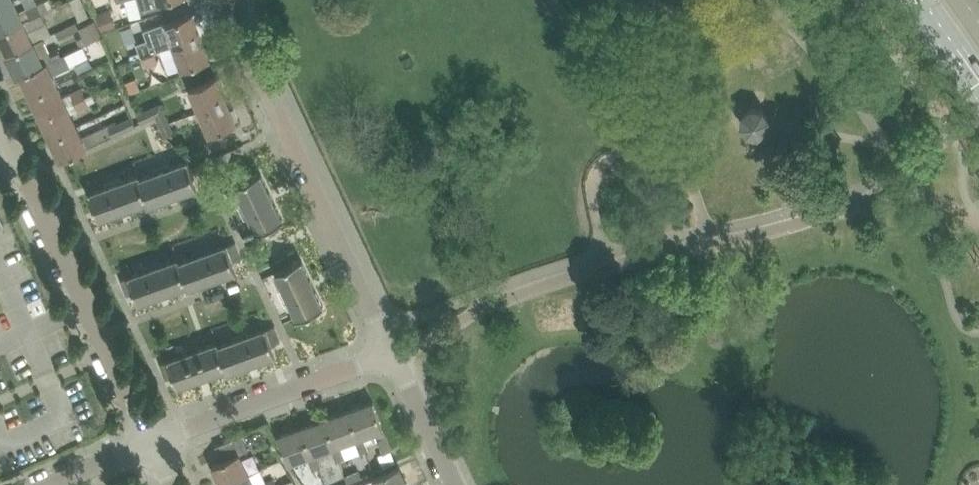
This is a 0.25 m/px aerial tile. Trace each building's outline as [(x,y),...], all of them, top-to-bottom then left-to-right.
[(24,21),(14,0),(0,6),(0,32),(24,21)] [(80,17),(88,14),(83,0),(73,0),(80,17)] [(141,11),(161,6),(160,0),(138,0),(141,11)] [(27,9),(32,17),(32,18),(43,13),(38,4),(27,9)] [(96,13),(95,14),(102,31),(115,25),(108,8),(96,13)] [(150,39),(138,43),(142,56),(143,55),(156,51),(174,44),(202,35),(198,24),(201,23),(197,13),(195,14),(194,12),(146,29),(150,39)] [(29,33),(38,29),(36,25),(46,20),(43,13),(32,18),(32,17),(24,21),(0,32),(0,38),(8,54),(34,42),(29,33)] [(210,57),(209,55),(212,55),(208,45),(206,45),(202,35),(174,44),(182,67),(210,57)] [(21,75),(62,55),(58,47),(48,52),(42,39),(34,43),(34,42),(8,54),(18,77),(22,75),(21,75)] [(156,51),(143,55),(147,67),(160,62),(156,51)] [(71,65),(65,54),(62,55),(21,75),(22,75),(31,96),(57,83),(53,73),(71,65)] [(227,99),(222,88),(225,87),(221,78),(218,79),(217,77),(190,89),(200,111),(227,99)] [(41,118),(86,97),(81,87),(63,95),(57,83),(31,96),(41,118)] [(90,105),(86,97),(41,118),(51,139),(77,127),(71,113),(90,105)] [(234,108),(232,109),(227,99),(200,111),(210,133),(237,121),(236,119),(238,118),(234,108)] [(165,116),(158,103),(150,107),(154,114),(157,120),(165,116)] [(154,114),(150,107),(144,110),(148,117),(154,114)] [(743,113),(741,123),(747,132),(757,134),(766,128),(768,118),(762,109),(751,107),(743,113)] [(148,117),(144,110),(138,113),(141,120),(148,117)] [(135,123),(131,115),(124,119),(128,127),(135,123)] [(171,130),(165,116),(157,120),(163,134),(171,130)] [(128,127),(124,119),(116,123),(120,131),(128,127)] [(115,120),(107,124),(113,135),(120,131),(116,123),(115,120)] [(78,127),(51,139),(61,160),(113,135),(107,124),(82,136),(78,127)] [(140,174),(139,175),(149,201),(150,204),(198,187),(188,160),(141,178),(140,174)] [(282,219),(272,196),(261,172),(236,184),(247,207),(257,231),(265,227),(273,224),(282,219)] [(139,175),(91,192),(101,219),(149,201),(139,175)] [(276,231),(273,224),(265,227),(269,235),(276,231)] [(269,235),(265,227),(257,231),(261,238),(269,235)] [(237,249),(234,241),(226,244),(229,252),(237,249)] [(226,244),(179,261),(187,284),(189,288),(236,270),(232,260),(229,252),(226,244)] [(240,257),(237,249),(229,252),(232,260),(240,257)] [(291,264),(287,257),(279,260),(283,268),(291,264)] [(178,259),(130,277),(133,284),(136,292),(140,302),(187,284),(179,261),(178,259)] [(283,268),(279,260),(271,264),(275,272),(283,268)] [(322,305),(311,283),(300,260),(291,264),(283,268),(275,272),(286,294),(297,317),(322,305)] [(133,284),(130,277),(130,276),(122,279),(125,287),(133,284)] [(136,292),(133,284),(125,287),(128,295),(136,292)] [(277,333),(274,325),(266,328),(269,336),(277,333)] [(266,327),(218,345),(226,368),(227,371),(276,354),(272,344),(269,336),(266,328),(266,327)] [(280,341),(277,333),(269,336),(272,344),(280,341)] [(216,343),(169,360),(172,367),(175,375),(178,385),(226,368),(218,345),(217,345),(216,343)] [(172,367),(169,360),(169,359),(161,362),(164,370),(172,367)] [(174,375),(172,367),(164,370),(167,378),(174,375)] [(373,401),(349,410),(359,437),(363,435),(366,443),(377,438),(382,452),(390,449),(373,401)] [(349,410),(326,419),(335,445),(340,444),(355,438),(360,452),(366,450),(368,449),(366,443),(363,435),(359,437),(349,410)] [(326,419),(302,427),(311,454),(316,452),(332,446),(337,461),(345,458),(340,444),(335,445),(326,419)] [(279,436),(278,436),(288,463),(307,455),(313,470),(322,466),(316,452),(311,454),(302,427),(279,436)] [(212,465),(221,484),(227,484),(248,475),(238,454),(248,449),(241,434),(216,446),(222,460),(212,465)] [(271,471),(278,484),(281,484),(291,479),(284,465),(271,471)] [(399,466),(377,477),(374,478),(377,484),(408,484),(399,466)] [(248,475),(227,484),(253,484),(248,475)]
